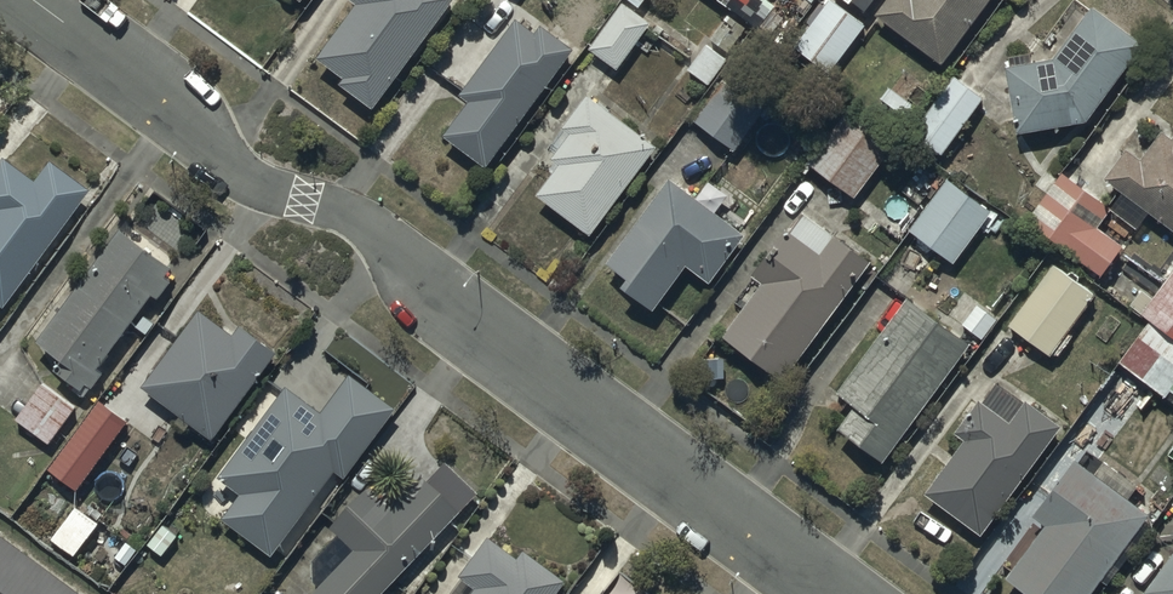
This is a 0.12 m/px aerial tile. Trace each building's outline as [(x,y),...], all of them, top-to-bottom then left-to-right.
[(447,0),(355,0),(317,54),(344,73),(339,81),(373,105),(447,0)] [(621,0),(620,0),(587,45),(618,67),(651,21),(621,0)] [(835,0),(825,0),(793,45),(829,71),(865,21),(835,0)] [(986,0),(882,0),(874,12),(941,61),(986,0)] [(1054,55),(1004,63),(1016,130),(1086,118),(1141,41),(1091,5),(1054,55)] [(745,27),(726,13),(708,37),(728,51),(745,27)] [(485,164),(571,46),(538,22),(532,30),(513,16),(458,93),(466,99),(441,133),(485,164)] [(726,56),(704,41),(687,67),(709,82),(726,56)] [(983,95),(954,74),(913,131),(942,152),(983,95)] [(723,77),(692,116),(733,149),(764,110),(723,77)] [(657,143),(586,90),(560,125),(568,131),(551,155),(558,160),(534,192),(590,233),(657,143)] [(848,106),(807,159),(852,195),(894,141),(848,106)] [(1147,209),(1172,227),(1172,132),(1171,135),(1160,127),(1147,146),(1133,136),(1103,178),(1120,190),(1111,203),(1061,168),(1026,219),(1102,271),(1123,242),(1096,223),(1107,207),(1135,227),(1147,209)] [(88,195),(49,166),(33,187),(3,165),(0,169),(0,313),(1,313),(88,195)] [(744,230),(667,176),(607,260),(625,273),(618,282),(654,307),(685,263),(709,280),(744,230)] [(908,228),(935,247),(930,254),(945,265),(951,258),(954,260),(980,222),(996,233),(1006,218),(945,176),(908,228)] [(828,336),(818,328),(869,259),(804,211),(790,230),(785,226),(751,272),(763,280),(723,334),(781,377),(808,340),(819,348),(828,336)] [(171,261),(118,224),(37,339),(61,356),(54,367),(80,385),(76,389),(84,395),(101,370),(97,367),(150,291),(159,297),(171,279),(162,273),(171,261)] [(1093,292),(1051,262),(1008,323),(1050,352),(1093,292)] [(1172,333),(1172,267),(1141,309),(1150,316),(1172,333)] [(968,340),(905,294),(835,389),(855,404),(839,426),(882,457),(968,340)] [(184,432),(191,421),(211,436),(275,348),(239,321),(231,332),(197,307),(140,384),(179,413),(172,423),(184,432)] [(1165,394),(1172,400),(1172,333),(1150,316),(1118,359),(1165,394)] [(270,552),(332,468),(343,476),(395,405),(349,372),(321,410),(285,383),(218,475),(240,491),(222,517),(270,552)] [(49,441),(74,404),(41,381),(15,418),(49,441)] [(923,492),(980,532),(1058,422),(1023,397),(1021,401),(995,383),(982,401),(978,398),(954,433),(961,437),(923,492)] [(75,486),(126,419),(99,399),(48,466),(75,486)] [(485,490),(444,451),(392,503),(369,481),(328,523),(336,532),(311,557),(313,578),(318,583),(312,590),(316,593),(384,593),(485,490)] [(1127,497),(1137,483),(1104,459),(1094,473),(1072,457),(1031,513),(1044,522),(1034,535),(1028,530),(1006,562),(1012,566),(1005,575),(1032,593),(1087,593),(1147,511),(1127,497)] [(74,552),(97,520),(75,504),(51,536),(74,552)] [(0,526),(0,593),(94,593),(0,526)] [(563,580),(521,550),(517,556),(488,535),(459,575),(475,586),(469,593),(552,593),(563,580)] [(1144,589),(1151,593),(1172,593),(1172,550),(1144,589)]
